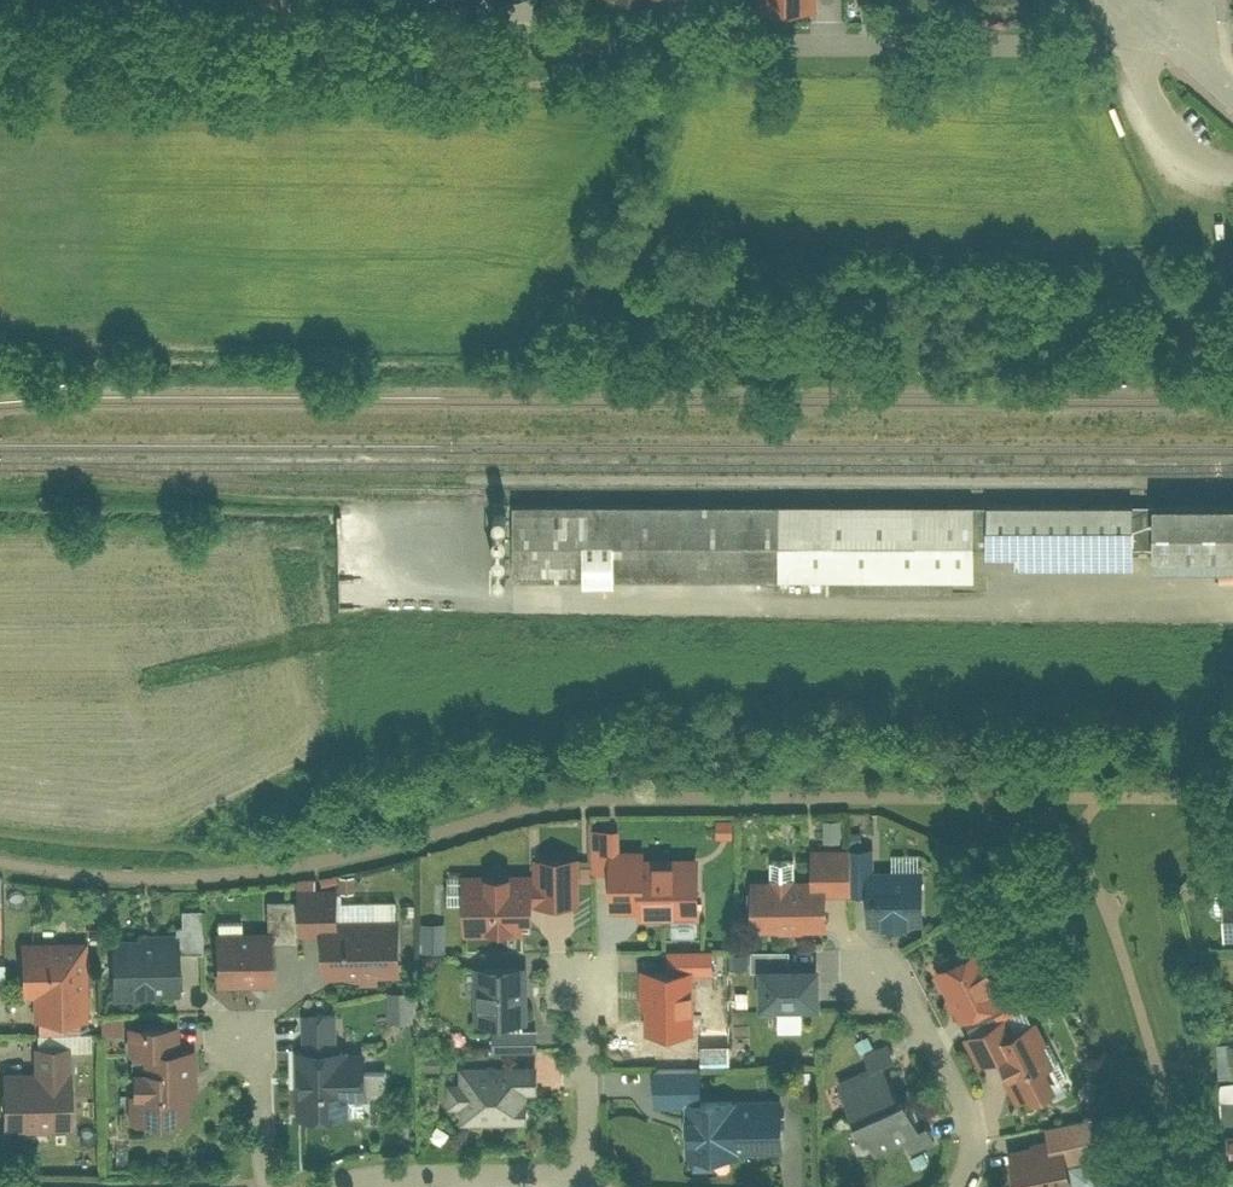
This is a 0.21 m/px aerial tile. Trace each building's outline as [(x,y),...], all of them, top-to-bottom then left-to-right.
[(758,10),(810,10),(810,0),(758,0),(758,10)] [(973,496),(973,546),(1013,546),(1013,559),(1130,559),(1130,547),(1232,547),(1232,491),(1148,491),(1148,499),(1131,499),(1131,496),(973,496)] [(973,496),(514,498),(515,575),(973,573),(973,546),(973,496)] [(503,507),(502,504),(499,503),(495,505),(494,508),(496,511),(499,512),(502,510),(503,507)] [(505,526),(503,523),(500,521),(497,523),(496,526),(497,529),(500,530),(504,529),(505,526)] [(505,543),(503,540),(500,539),(497,541),(496,544),(497,547),(501,548),(504,547),(505,543)] [(504,563),(502,560),(499,559),(496,560),(495,564),(496,567),(500,568),(503,566),(504,563)] [(731,814),(715,814),(716,832),(731,831),(731,814)] [(592,867),(607,867),(606,845),(620,845),(619,824),(591,824),(592,867)] [(864,865),(874,864),(874,839),(850,840),(850,843),(850,888),(864,887),(864,865)] [(825,872),(826,888),(850,888),(850,843),(808,843),(808,873),(825,872)] [(607,867),(607,905),(635,904),(635,914),(697,913),(696,850),(641,851),(641,845),(620,845),(606,845),(607,867)] [(531,868),(530,899),(576,900),(578,851),(531,850),(531,868)] [(864,887),(865,920),(923,919),(922,864),(874,864),(864,865),(864,887)] [(531,868),(459,870),(461,929),(523,927),(522,911),(530,911),(530,899),(531,868)] [(354,871),(339,871),(339,885),(354,885),(354,871)] [(808,873),(748,874),(749,926),(826,924),(826,888),(825,872),(808,873)] [(1225,877),(1225,934),(1232,934),(1232,877),(1225,877)] [(296,930),(318,930),(318,913),(336,913),(336,887),(295,887),(295,895),(296,930)] [(271,928),(271,938),(296,938),(296,930),(295,895),(267,895),(267,928),(271,928)] [(105,935),(105,994),(179,994),(179,949),(198,949),(199,905),(181,905),(181,922),(173,922),(173,936),(105,935)] [(318,930),(319,972),(358,972),(358,980),(377,980),(377,971),(400,971),(399,913),(336,913),(318,913),(318,930)] [(444,917),(422,918),(423,947),(445,946),(444,917)] [(267,928),(211,930),(213,981),(273,979),(271,938),(271,928),(267,928)] [(84,937),(17,939),(19,991),(31,990),(32,1013),(87,1011),(84,937)] [(981,940),(932,962),(957,1016),(994,999),(1000,1012),(1039,995),(1031,978),(1004,990),(981,940)] [(666,959),(638,960),(641,1028),(693,1026),(691,971),(713,970),(711,942),(666,945),(666,959)] [(756,956),(789,956),(789,944),(749,945),(749,947),(729,948),(730,964),(747,963),(747,966),(757,966),(756,956)] [(789,956),(756,956),(757,966),(757,997),(819,997),(818,955),(789,956)] [(525,964),(475,964),(475,1017),(493,1017),(493,1041),(538,1042),(538,1023),(524,1022),(525,964)] [(747,986),(735,986),(736,1003),(748,1003),(747,986)] [(417,987),(387,987),(387,1016),(412,1016),(412,999),(417,999),(417,987)] [(297,1037),(297,1113),(351,1112),(350,1090),(367,1090),(367,1050),(349,1050),(349,1038),(333,1038),(333,1005),(304,1005),(304,1037),(297,1037)] [(1060,1076),(1033,1014),(1010,1024),(1004,1011),(964,1029),(978,1060),(995,1053),(1014,1097),(1060,1076)] [(174,1017),(126,1018),(127,1047),(146,1047),(146,1072),(127,1072),(127,1117),(188,1116),(187,1074),(196,1074),(195,1041),(174,1041),(174,1017)] [(871,1063),(884,1058),(896,1053),(890,1038),(865,1048),(871,1063)] [(34,1066),(0,1067),(1,1125),(66,1124),(65,1041),(34,1042),(34,1066)] [(438,1048),(424,1048),(424,1066),(439,1065),(438,1048)] [(871,1063),(839,1077),(862,1133),(865,1131),(872,1147),(903,1134),(920,1128),(917,1121),(897,1072),(891,1075),(884,1058),(871,1063)] [(536,1062),(457,1062),(457,1075),(446,1075),(446,1102),(458,1102),(458,1115),(528,1115),(528,1087),(536,1087),(536,1062)] [(653,1099),(684,1099),(684,1093),(699,1093),(698,1063),(653,1063),(653,1099)] [(699,1093),(684,1093),(684,1099),(685,1152),(736,1151),(736,1147),(735,1092),(699,1093)] [(735,1092),(736,1147),(781,1147),(781,1092),(735,1092)] [(1047,1136),(1048,1145),(1062,1142),(1071,1186),(1078,1186),(1105,1182),(1099,1151),(1111,1149),(1104,1108),(1044,1119),(1047,1136)] [(920,1128),(903,1134),(909,1150),(935,1139),(925,1117),(917,1121),(920,1128)] [(1005,1144),(1014,1186),(1071,1186),(1062,1142),(1048,1145),(1047,1136),(1005,1144)] [(925,1147),(911,1152),(918,1168),(931,1163),(925,1147)]
